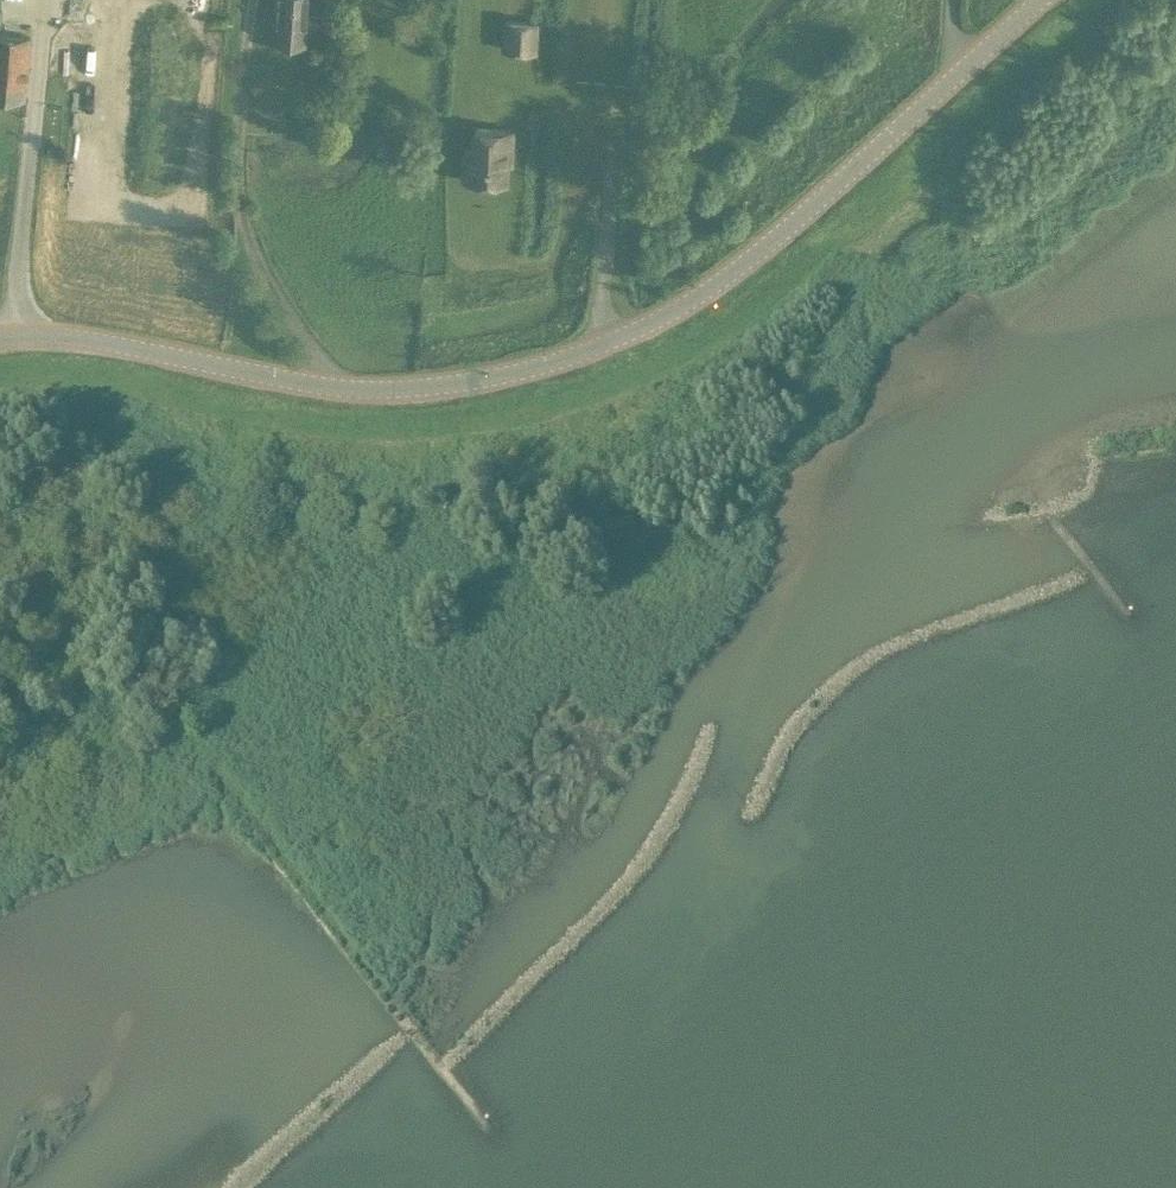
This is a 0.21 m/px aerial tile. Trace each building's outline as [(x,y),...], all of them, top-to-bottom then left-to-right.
[(328,0),(278,0),(276,40),(306,42),(307,12),(327,13),(328,0)] [(503,49),(534,51),(536,23),(505,21),(503,49)] [(9,37),(0,36),(0,99),(25,101),(30,38),(9,37)] [(463,181),(505,183),(507,153),(510,153),(511,130),(474,128),(473,148),(465,147),(463,181)]
